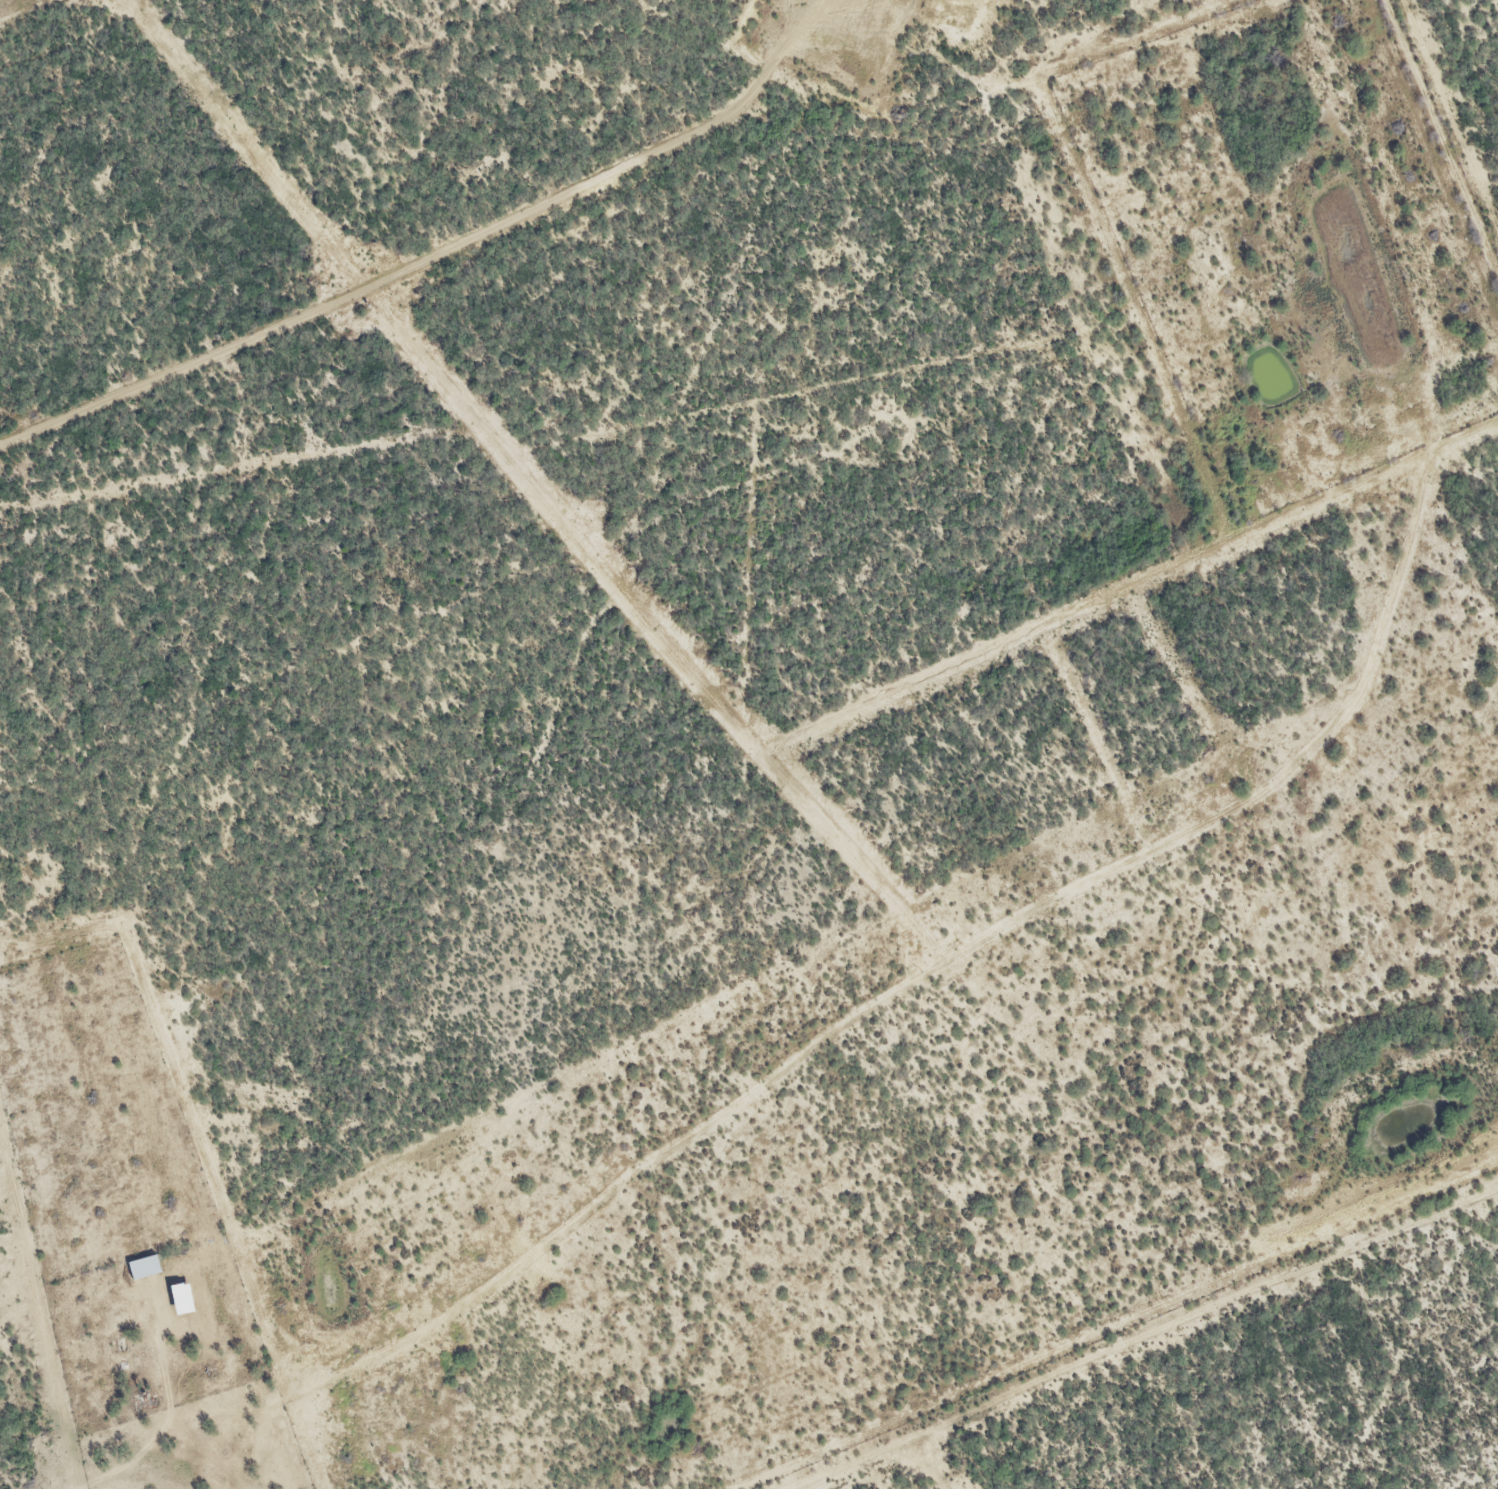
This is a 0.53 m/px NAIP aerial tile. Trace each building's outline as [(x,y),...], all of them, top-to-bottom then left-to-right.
[(167,1273),(161,1255),(132,1264),(138,1282),(167,1273)]
